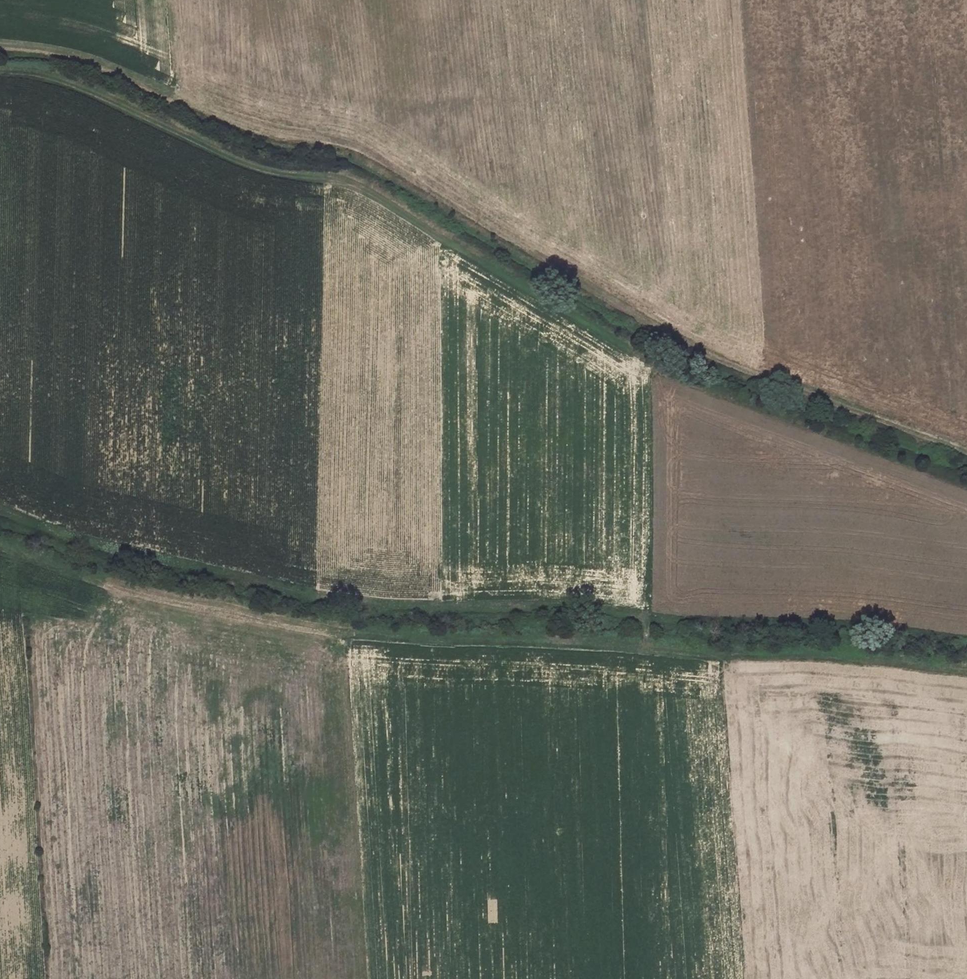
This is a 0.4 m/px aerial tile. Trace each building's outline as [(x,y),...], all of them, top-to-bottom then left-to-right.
[(495,854),(496,871),(505,871),(504,854),(495,854)]
